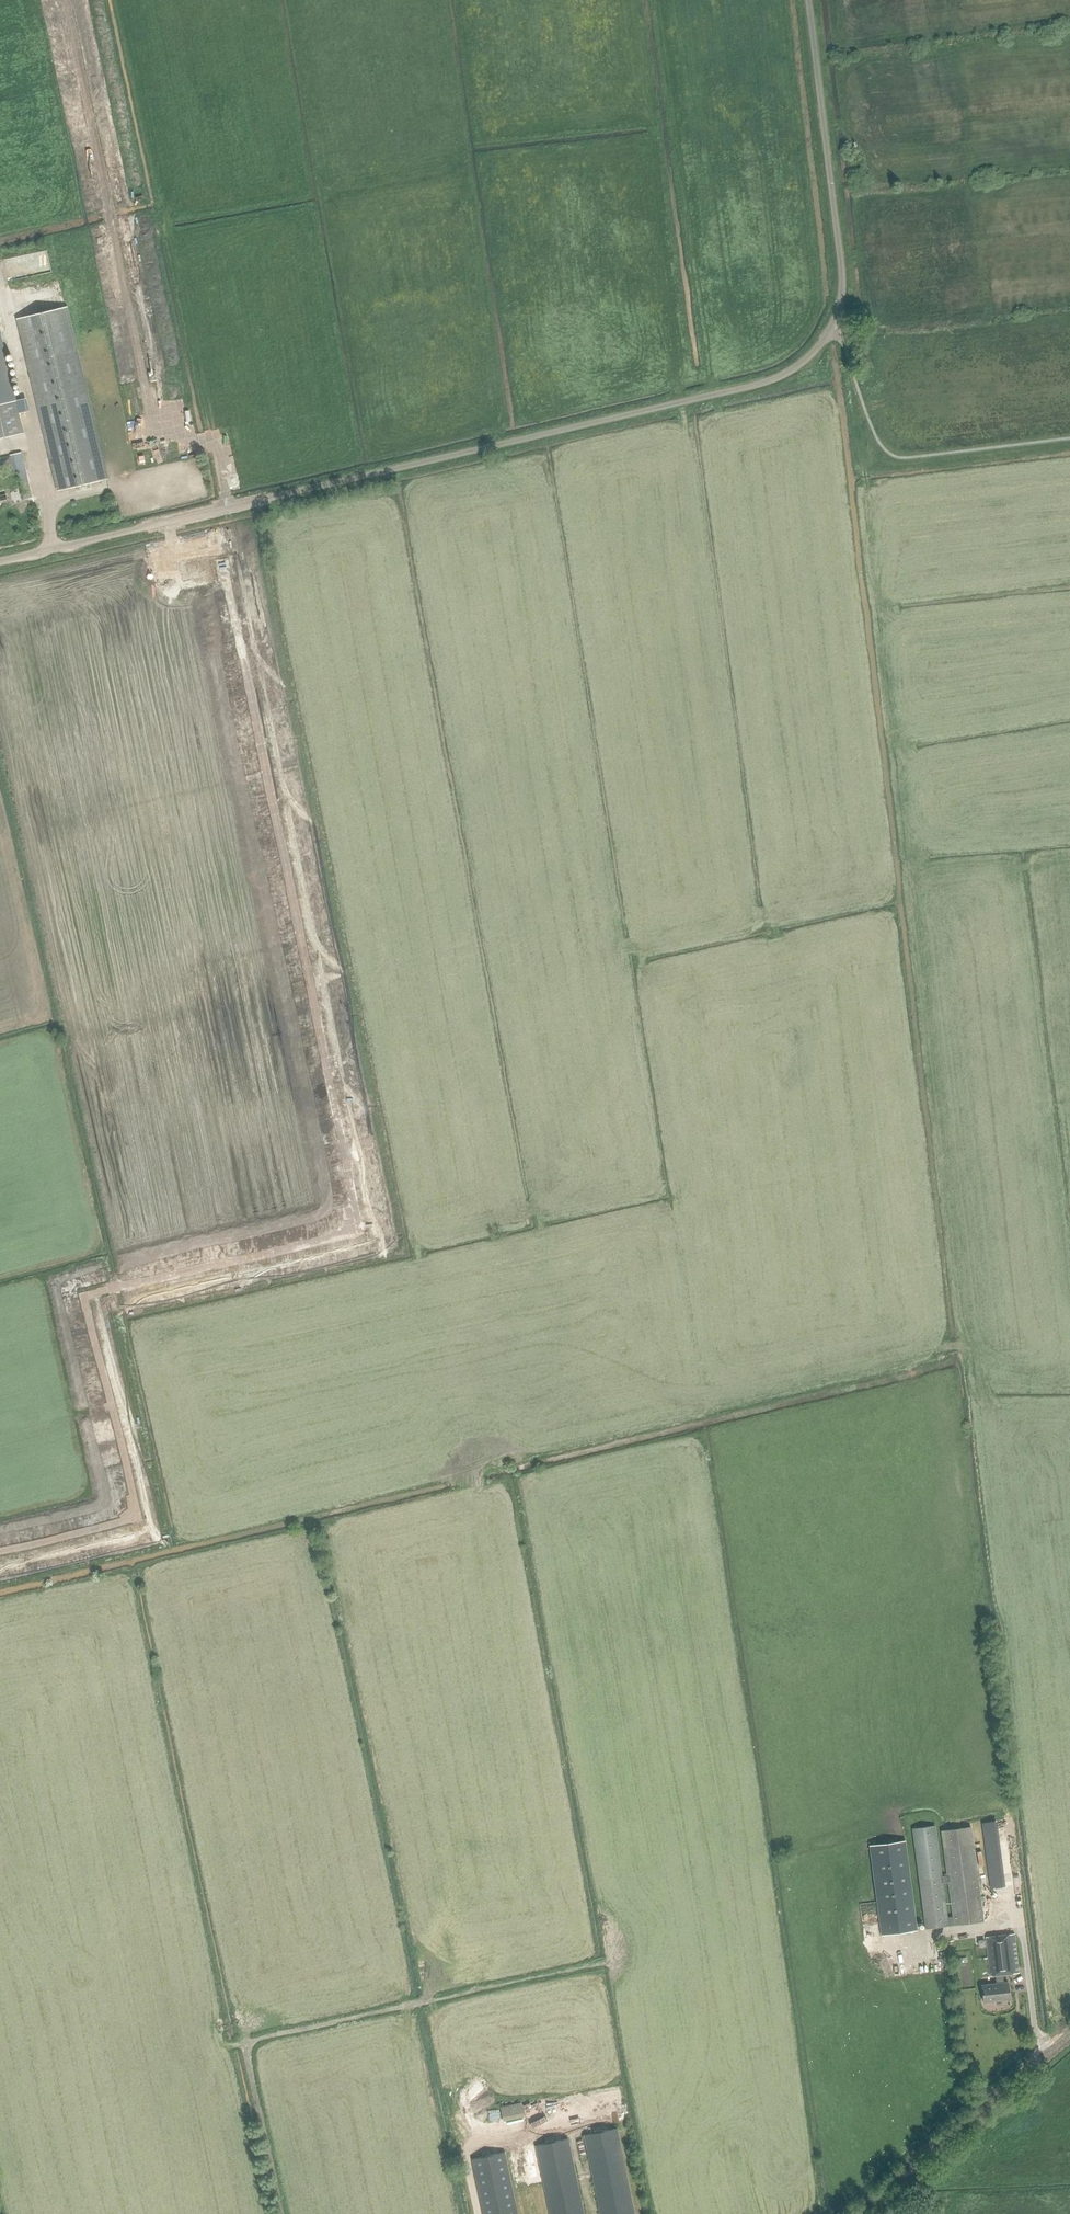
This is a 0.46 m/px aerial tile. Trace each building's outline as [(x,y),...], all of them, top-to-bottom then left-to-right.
[(107,481),(66,307),(17,319),(58,493),(107,481)] [(15,401),(0,333),(0,404),(15,401)] [(23,433),(15,401),(0,404),(0,438),(23,433)] [(13,452),(14,463),(26,463),(25,451),(13,452)] [(10,455),(0,457),(0,476),(14,473),(10,455)] [(982,1823),(990,1888),(1003,1887),(995,1821),(982,1823)] [(935,1826),(912,1829),(925,1929),(949,1926),(943,1883),(948,1883),(954,1925),(984,1921),(971,1827),(941,1831),(946,1875),(942,1876),(935,1826)] [(906,1841),(869,1845),(881,1935),(918,1930),(906,1841)] [(986,1937),(990,1976),(990,1977),(995,1976),(996,1984),(982,1985),(984,2003),(1010,2000),(1008,1982),(1004,1983),(1003,1975),(1019,1973),(1019,1972),(1014,1934),(986,1937)] [(521,2103),(500,2107),(503,2121),(523,2117),(521,2103)] [(617,2128),(602,2131),(601,2126),(593,2127),(594,2134),(584,2136),(600,2213),(635,2213),(617,2128)] [(569,2139),(554,2142),(553,2136),(545,2138),(546,2144),(535,2146),(549,2213),(585,2213),(569,2139)] [(471,2159),(483,2213),(518,2213),(505,2152),(491,2155),(490,2149),(481,2151),(482,2157),(471,2159)]
